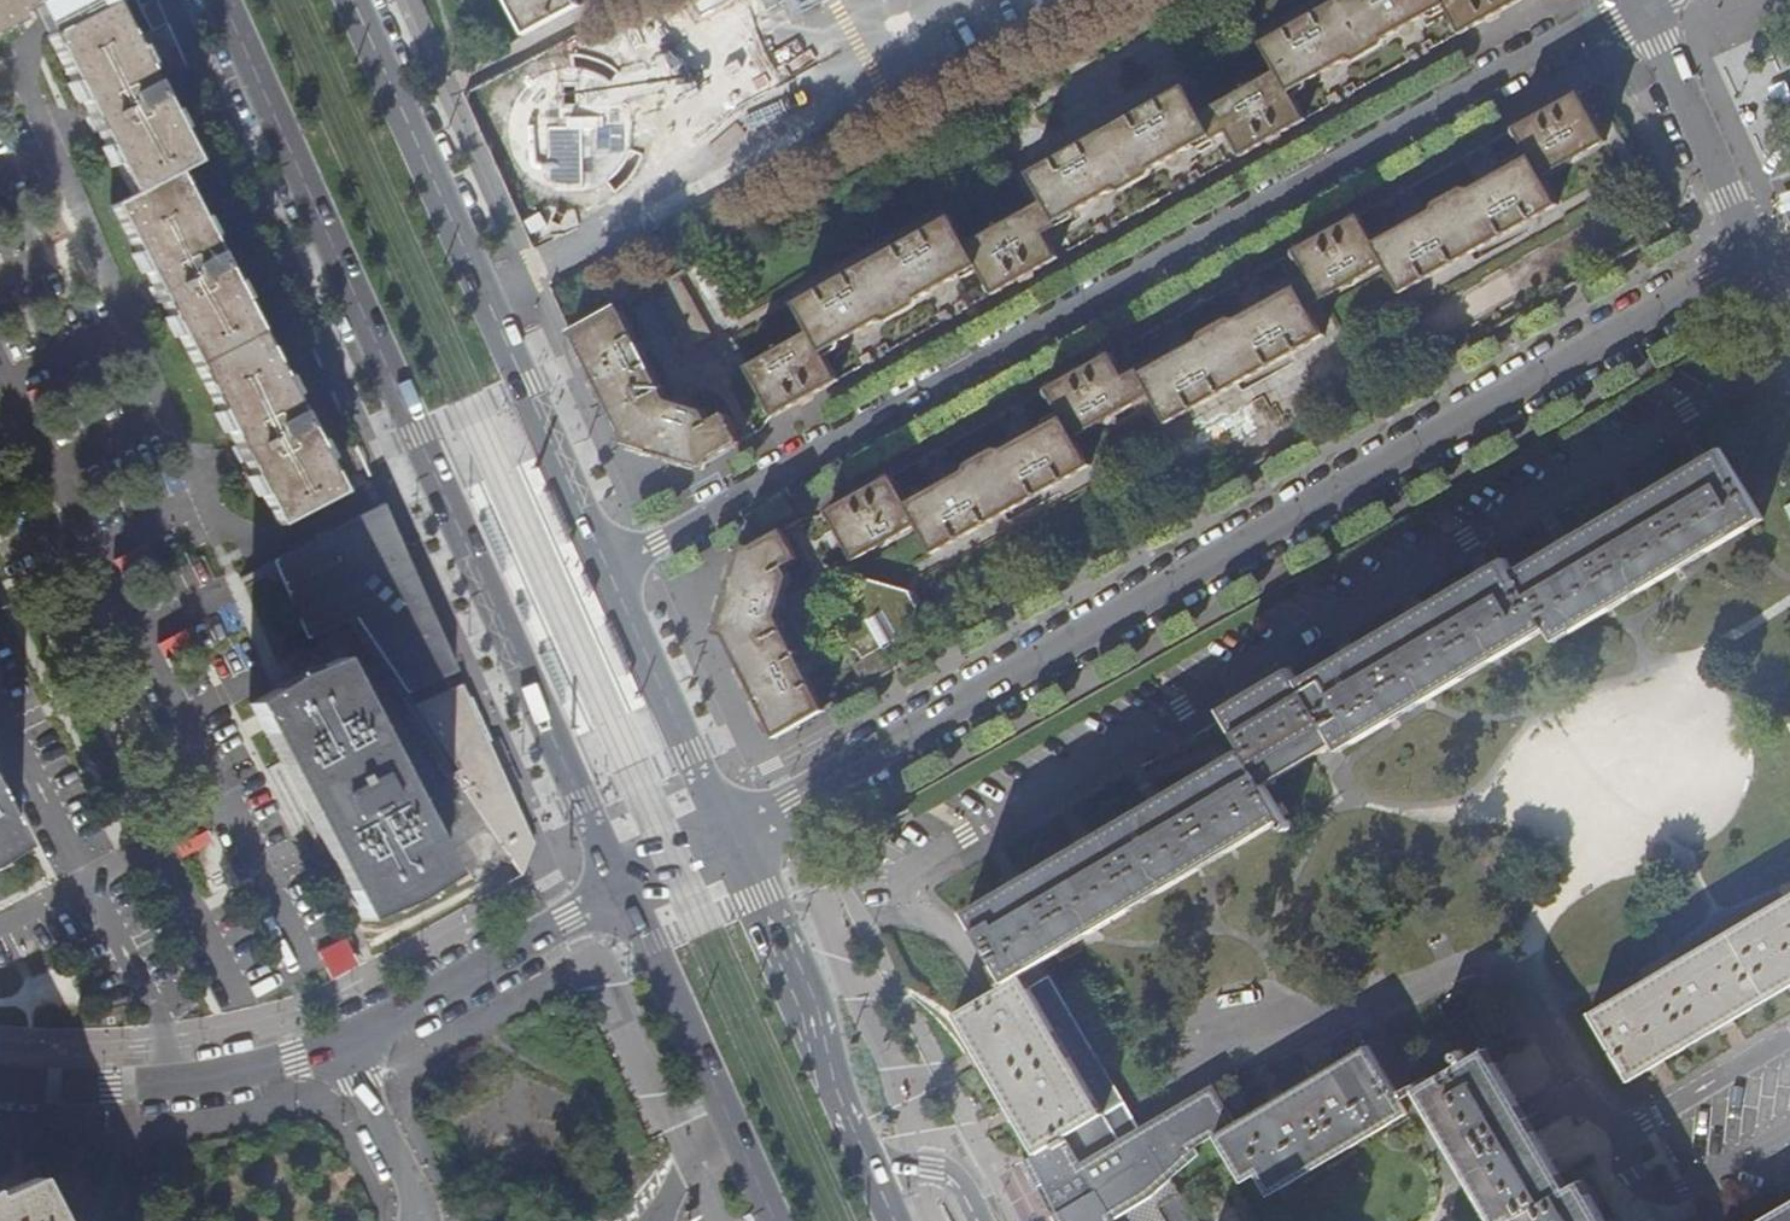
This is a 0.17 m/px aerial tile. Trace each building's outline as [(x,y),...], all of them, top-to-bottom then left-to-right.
[(20,12),(17,7),(24,0),(0,0),(0,23),(20,12)] [(46,35),(75,21),(108,4),(106,0),(28,0),(46,35)] [(525,34),(578,6),(575,0),(506,0),(525,34)] [(1460,32),(1518,0),(1338,0),(1261,43),(1277,70),(1201,113),(1186,85),(1027,172),(1043,201),(967,243),(951,215),(794,303),(810,330),(746,366),(773,415),(774,416),(839,380),(839,379),(823,351),(977,265),(993,293),(1058,257),(1058,256),(1045,232),(1060,224),(1058,219),(1209,136),(1211,140),(1228,130),(1240,154),(1241,155),(1306,118),(1305,117),(1291,91),(1445,4),(1460,32)] [(75,21),(46,35),(130,196),(174,176),(194,166),(108,4),(75,21)] [(1578,91),(1513,129),(1528,155),(1375,242),(1359,215),(1359,214),(1294,250),(1295,250),(1307,275),(1291,284),(1292,287),(1143,371),(1141,367),(1124,376),(1112,353),(1111,352),(1046,388),(1046,389),(1061,416),(907,503),(891,475),(827,510),(827,512),(836,528),(825,534),(833,549),(844,543),(853,560),(918,524),(933,552),(1090,465),(1074,436),(1151,394),(1167,422),(1323,334),(1308,307),(1385,264),(1401,291),(1557,205),(1541,176),(1605,141),(1578,91)] [(557,126),(555,179),(622,181),(623,147),(601,147),(602,128),(557,126)] [(130,196),(108,206),(194,366),(256,332),(174,176),(130,196)] [(967,232),(1023,210),(1013,187),(958,208),(967,232)] [(737,320),(704,259),(691,266),(725,326),(737,320)] [(711,334),(677,273),(651,288),(685,349),(711,334)] [(660,454),(696,465),(741,440),(724,412),(710,420),(704,408),(667,397),(620,304),(570,332),(627,444),(660,454)] [(194,366),(277,526),(343,493),(256,332),(194,366)] [(1034,1153),(1123,1104),(1040,963),(1284,819),(1265,786),(1335,744),(1340,752),(1545,627),(1554,641),(1764,519),(1722,448),(1513,573),(1506,560),(1297,680),(1289,667),(1220,710),(1243,748),(966,912),(1006,983),(952,1015),(1034,1153)] [(408,692),(457,671),(382,502),(272,560),(308,636),(348,619),(359,636),(381,669),(395,664),(408,692)] [(775,735),(824,708),(778,616),(790,574),(785,564),(799,557),(783,528),(738,553),(718,622),(775,735)] [(855,664),(866,684),(892,670),(880,648),(909,632),(918,601),(914,593),(858,575),(849,580),(834,634),(840,643),(847,645),(856,663),(855,664)] [(187,630),(162,638),(170,661),(195,653),(187,630)] [(295,675),(250,702),(362,919),(411,899),(450,874),(338,657),(295,675)] [(395,664),(381,669),(407,708),(416,704),(408,692),(395,664)] [(534,842),(462,683),(416,704),(407,708),(459,785),(521,874),(534,842)] [(25,844),(0,799),(0,860),(25,844)] [(1587,1013),(1627,1081),(1789,988),(1789,896),(1587,1013)] [(322,946),(332,973),(359,964),(350,936),(322,946)] [(1235,1123),(1215,1136),(1242,1183),(1256,1174),(1268,1196),(1407,1114),(1366,1046),(1235,1123)] [(1581,1177),(1567,1185),(1485,1046),(1414,1089),(1491,1220),(1607,1220),(1581,1177)] [(1235,1123),(1212,1083),(1137,1128),(1123,1104),(1034,1153),(1024,1160),(1055,1220),(1199,1220),(1173,1176),(1199,1154),(1195,1148),(1215,1136),(1235,1123)] [(34,1178),(0,1192),(0,1220),(57,1220),(34,1178)] [(1755,1220),(1789,1220),(1789,1200),(1755,1220)]
